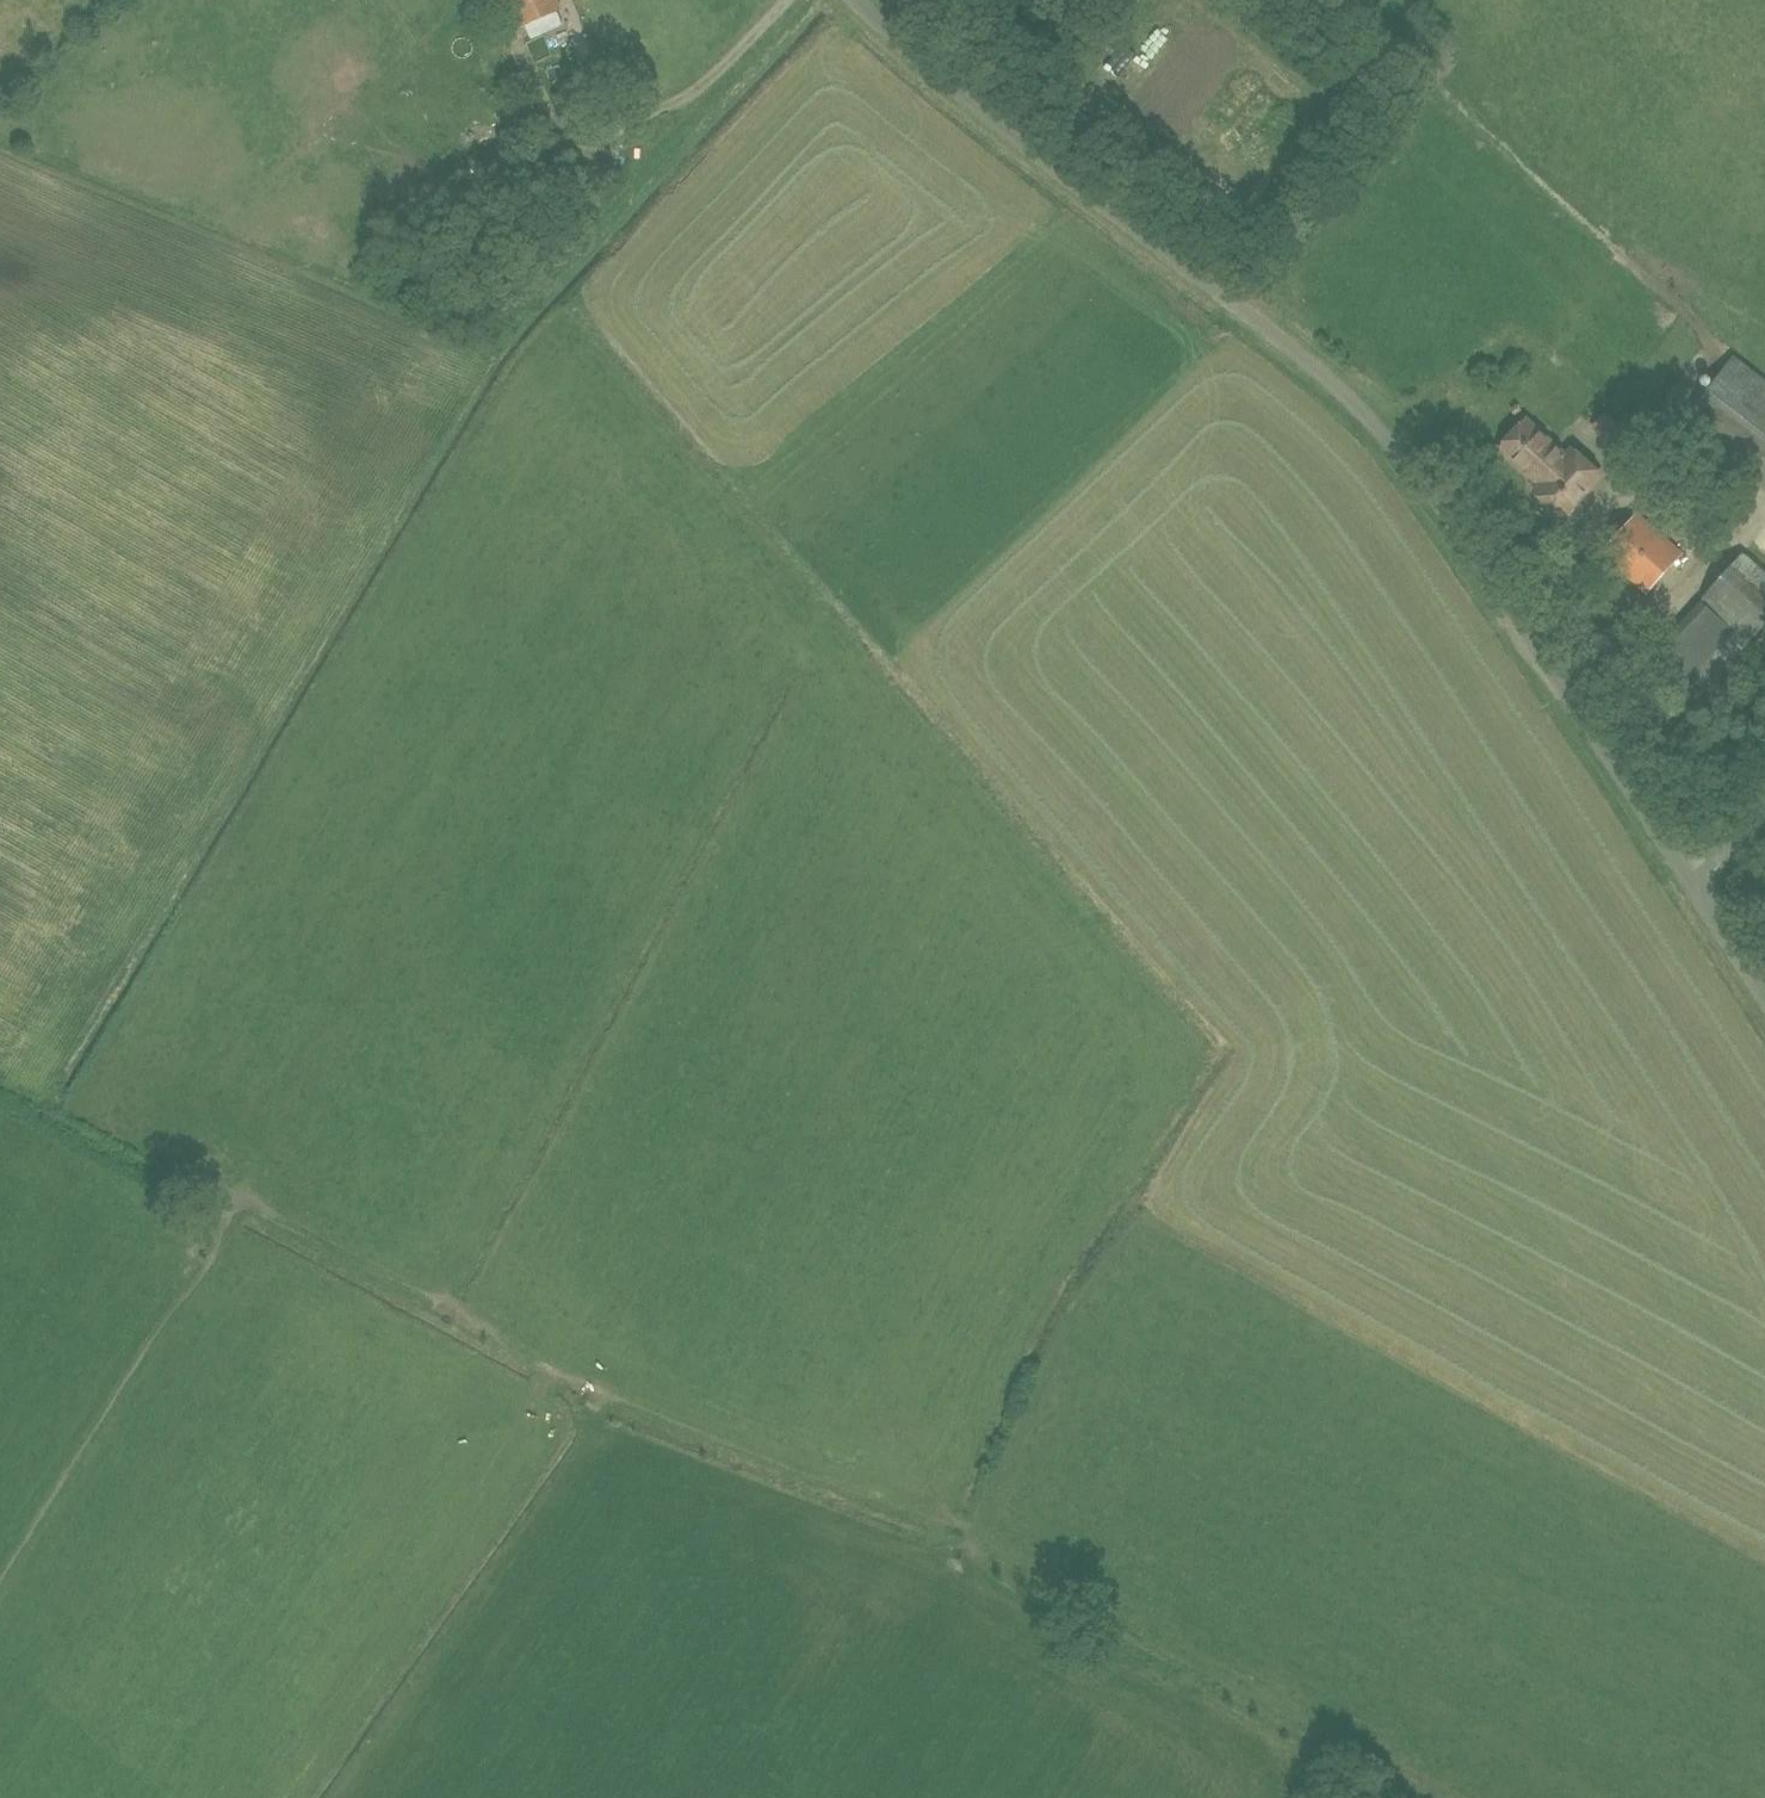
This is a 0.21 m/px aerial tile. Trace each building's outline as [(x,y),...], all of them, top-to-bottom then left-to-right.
[(522,26),(561,9),(557,0),(511,0),(522,26)] [(1764,488),(1764,382),(1734,358),(1683,424),(1764,488)] [(1525,420),(1500,448),(1540,485),(1534,492),(1548,505),(1546,510),(1547,514),(1550,517),(1555,518),(1559,515),(1562,518),(1601,476),(1572,450),(1566,457),(1525,420)] [(1682,554),(1637,514),(1601,553),(1647,594),(1682,554)] [(1670,658),(1655,675),(1679,694),(1692,679),(1703,690),(1732,657),(1737,661),(1752,640),(1764,651),(1764,650),(1764,572),(1744,553),(1700,601),(1701,602),(1659,648),(1670,658)]
